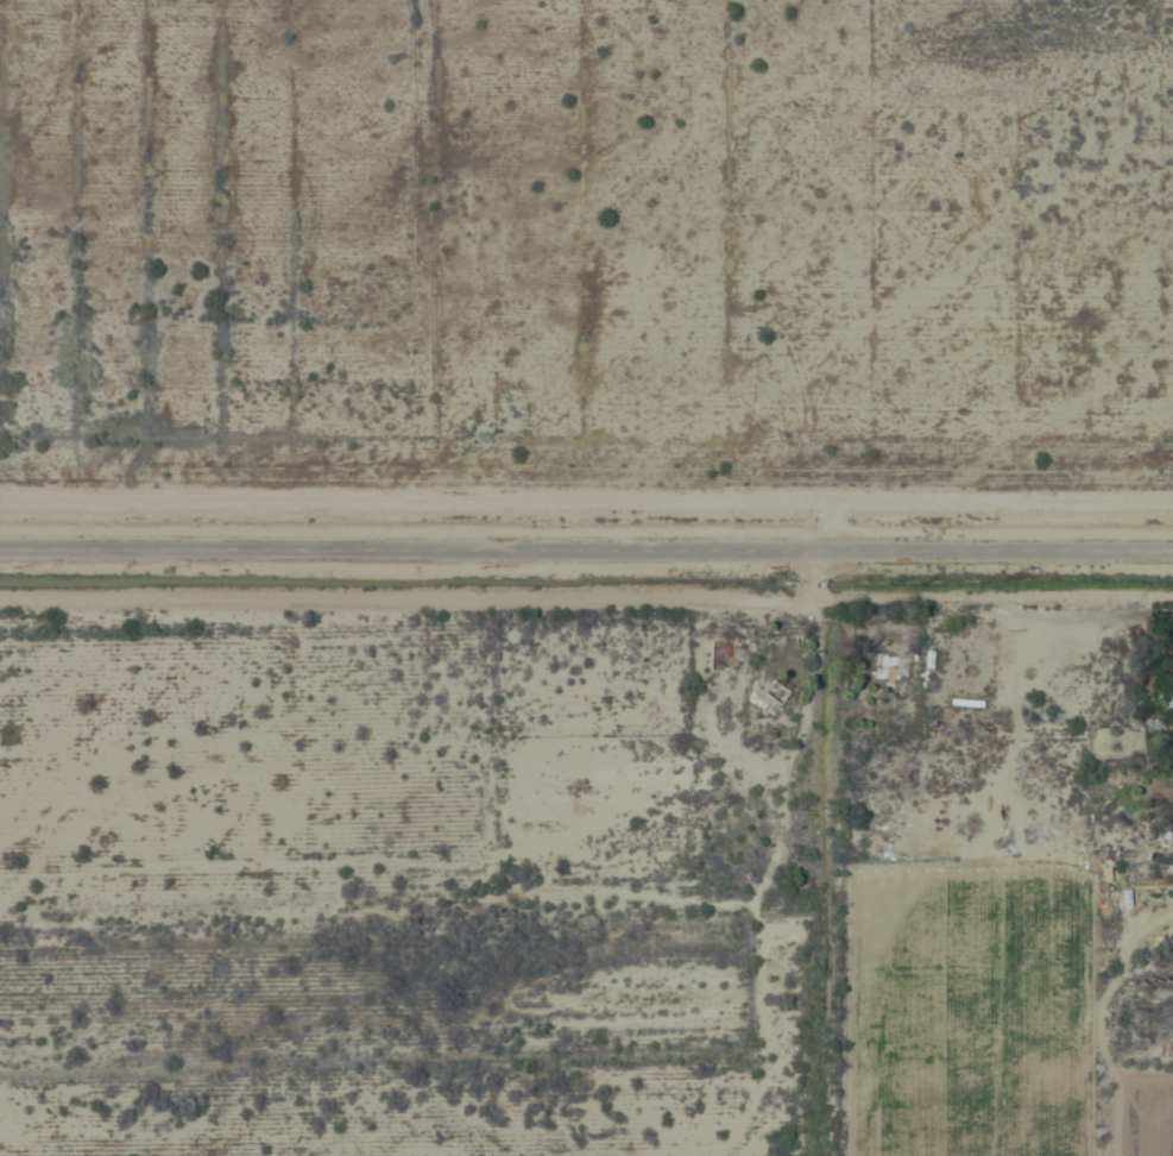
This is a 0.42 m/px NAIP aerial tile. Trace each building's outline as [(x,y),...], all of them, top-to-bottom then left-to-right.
[(899,683),(899,653),(875,653),(875,683),(899,683)] [(773,714),(791,690),(764,670),(746,693),(773,714)]
